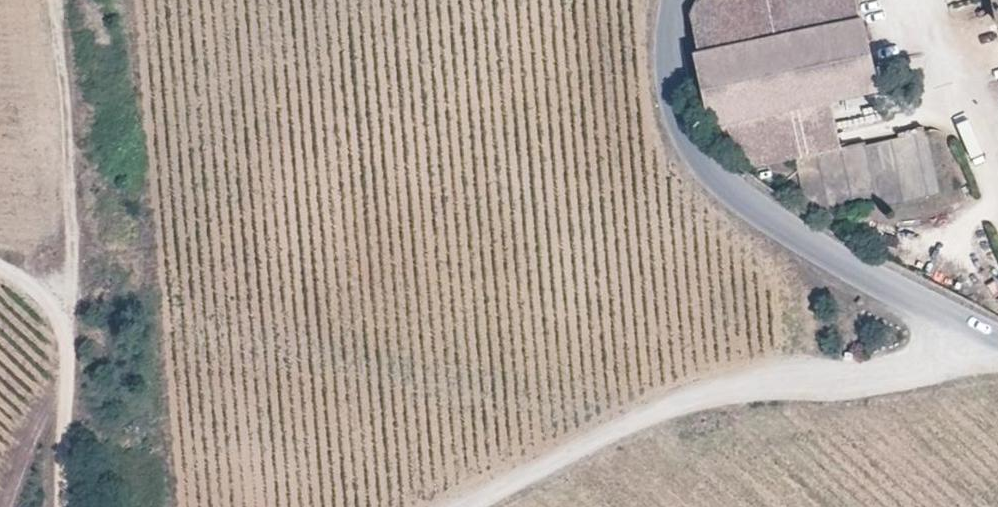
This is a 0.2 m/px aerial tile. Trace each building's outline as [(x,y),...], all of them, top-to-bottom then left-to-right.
[(697,2),(691,13),(698,49),(694,50),(710,122),(715,127),(831,101),(878,90),(864,18),(859,19),(855,0),(702,0),(697,2)] [(831,101),(715,127),(737,150),(753,168),(840,146),(831,101)]
